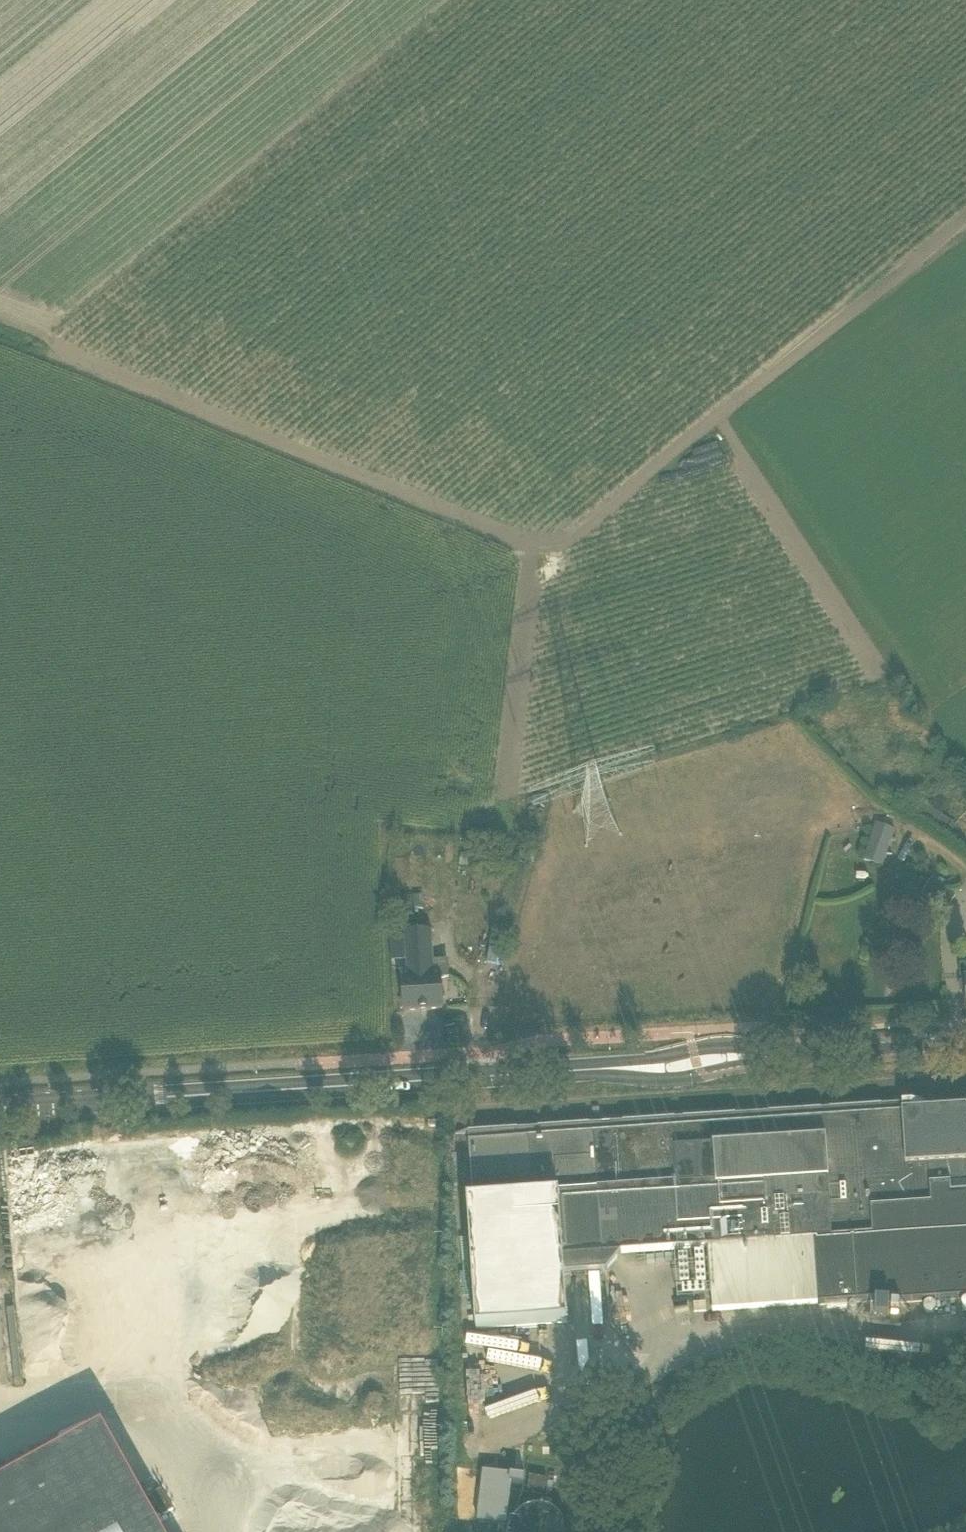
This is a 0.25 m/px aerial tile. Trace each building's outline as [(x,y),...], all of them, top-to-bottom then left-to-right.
[(415,896),(415,910),(423,910),(423,904),(435,904),(435,896),(415,896)] [(444,1010),(442,979),(449,978),(448,962),(433,963),(432,933),(406,934),(409,980),(403,980),(405,1012),(444,1010)] [(924,1111),(924,1104),(928,1104),(928,1102),(456,1133),(456,1135),(469,1134),(474,1202),(469,1203),(477,1328),(568,1321),(565,1279),(607,1276),(625,1254),(709,1248),(713,1312),(818,1304),(819,1305),(894,1300),(894,1304),(965,1299),(965,1108),(924,1111)] [(103,1429),(5,1483),(0,1473),(0,1531),(161,1531),(103,1429)] [(490,1471),(484,1522),(507,1524),(513,1474),(490,1471)] [(545,1493),(548,1478),(530,1475),(528,1490),(545,1493)]
